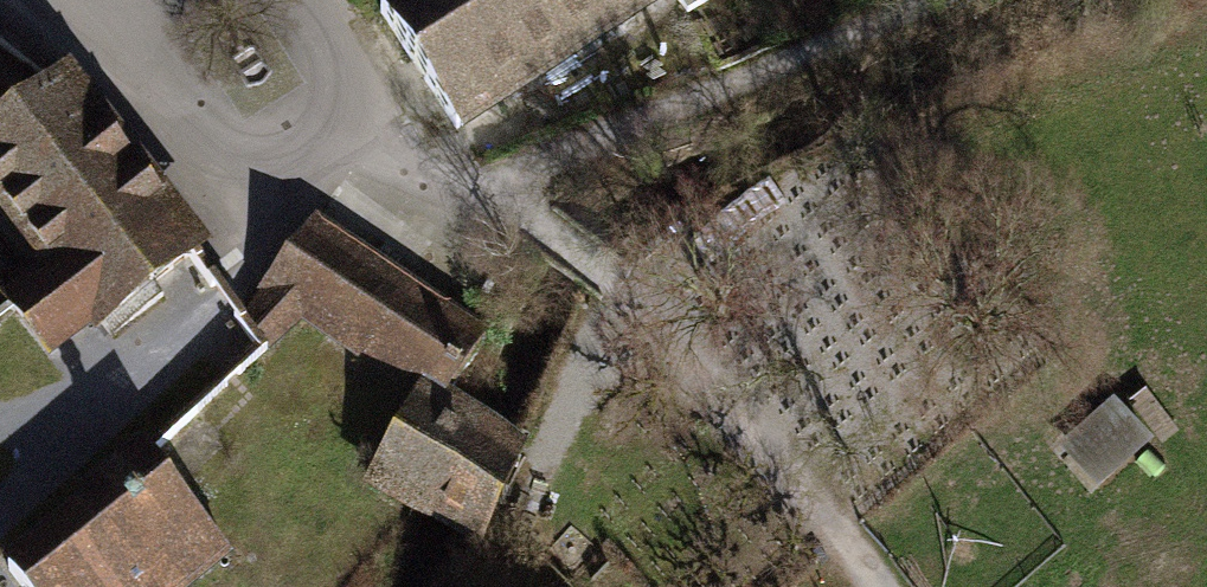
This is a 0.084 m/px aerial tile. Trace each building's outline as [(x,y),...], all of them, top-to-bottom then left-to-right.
[(467,155),(690,12),(682,0),(386,0),(373,9),(415,75),(467,155)] [(58,83),(0,127),(0,221),(41,274),(0,305),(0,308),(3,312),(50,373),(93,340),(98,346),(153,304),(200,267),(58,83)] [(454,399),(494,337),(317,220),(258,295),(261,297),(245,317),(271,355),(303,327),(418,402),(367,495),(442,540),(482,561),(531,451),(492,429),(454,399)] [(1114,402),(1055,452),(1098,504),(1155,453),(1114,402)] [(234,563),(146,451),(79,500),(86,509),(6,572),(19,586),(204,586),(234,563)]
